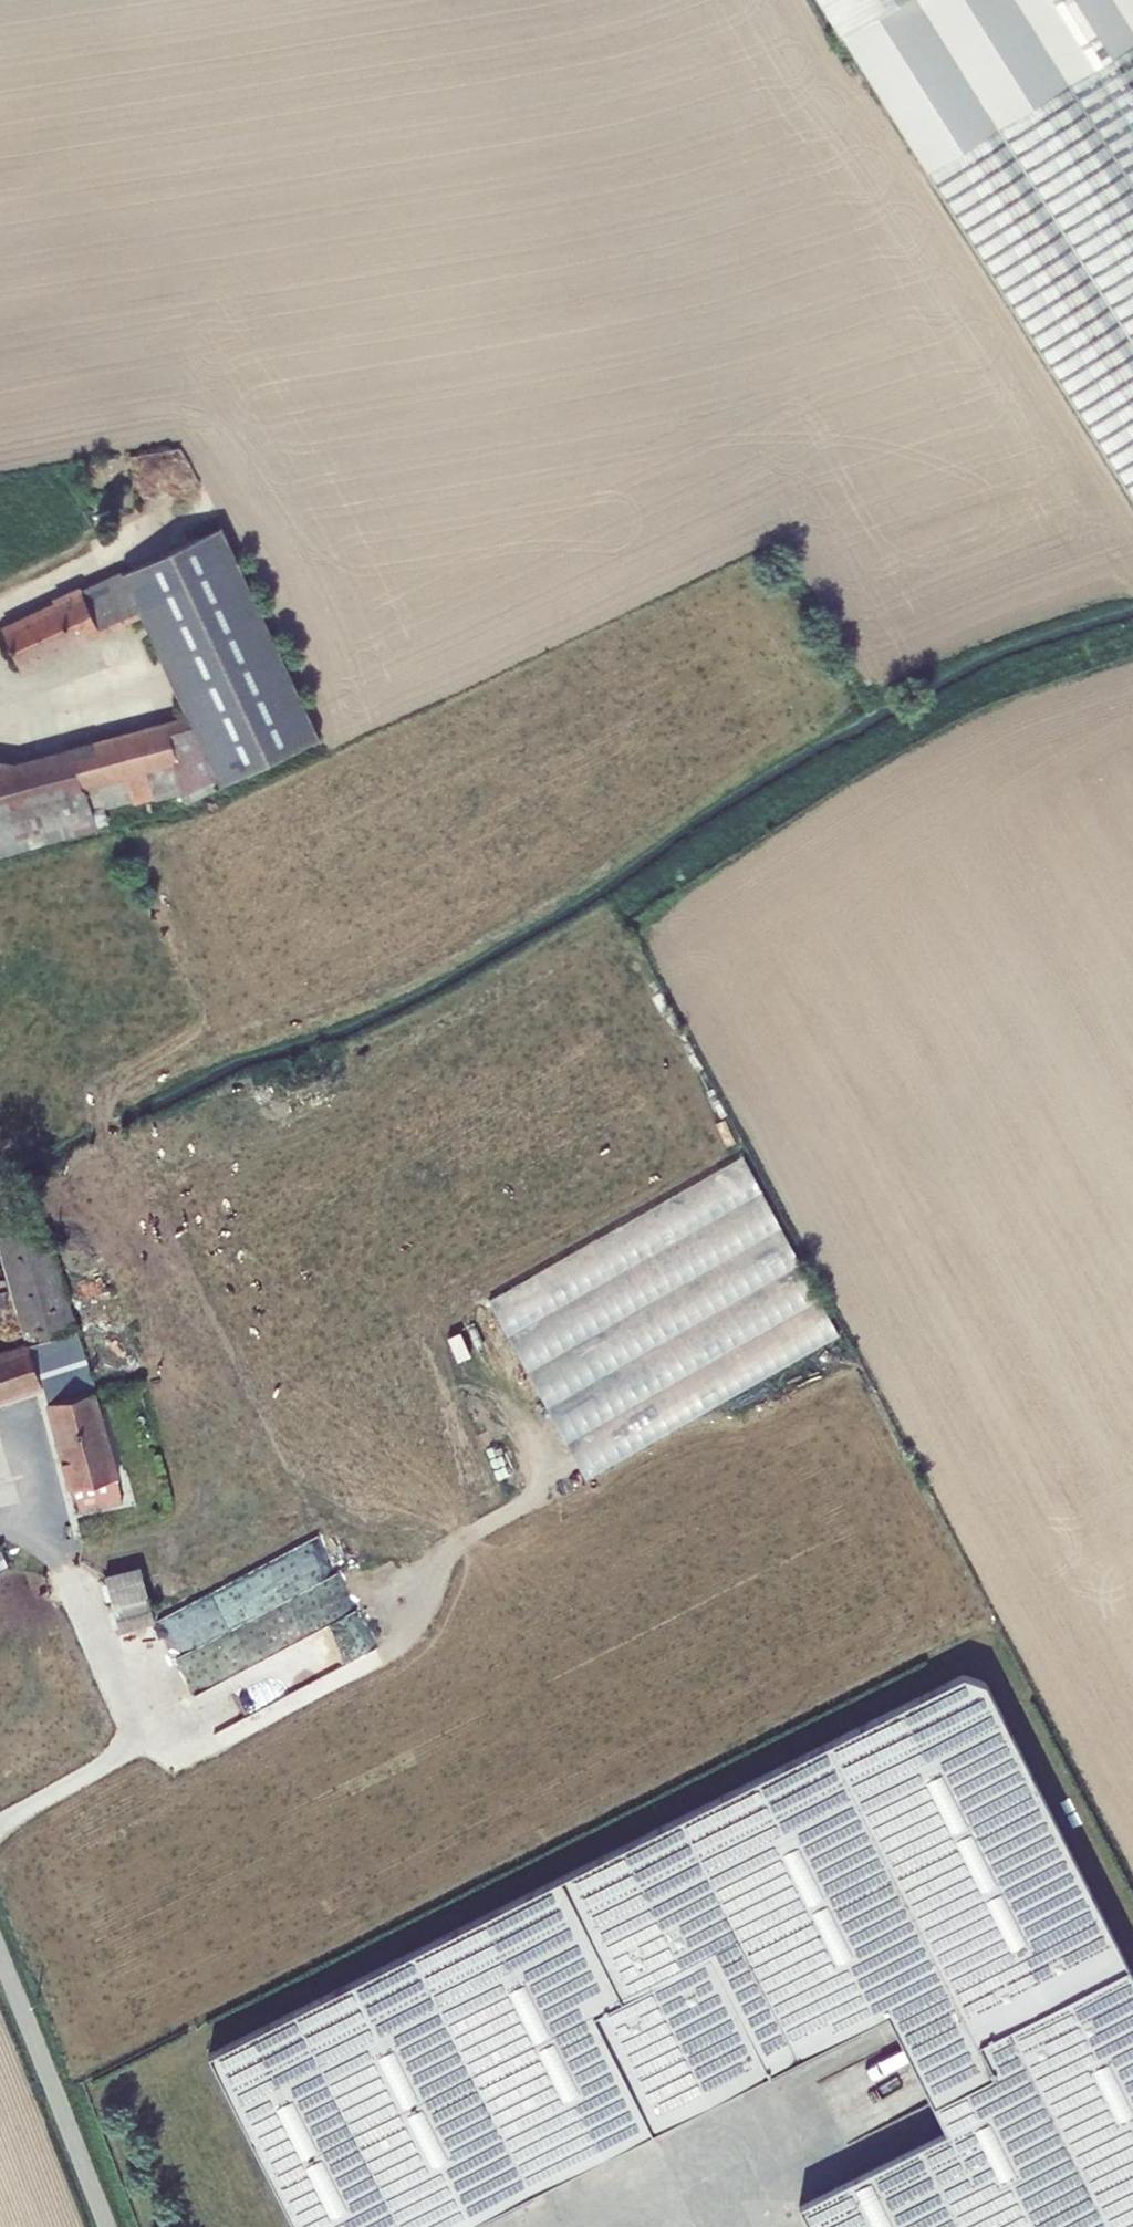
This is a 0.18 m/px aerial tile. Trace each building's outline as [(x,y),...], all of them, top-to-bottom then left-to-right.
[(1132,501),(1132,0),(818,0),(1132,501)] [(108,823),(104,808),(125,803),(127,807),(130,805),(129,802),(131,801),(133,805),(154,799),(154,800),(181,793),(185,803),(319,738),(221,527),(121,573),(120,571),(80,590),(78,585),(51,597),(53,602),(1,626),(21,670),(141,616),(186,714),(16,762),(0,760),(0,856),(108,823)] [(67,1489),(70,1488),(75,1512),(122,1501),(116,1477),(118,1476),(47,1223),(0,1235),(0,1256),(25,1341),(0,1349),(0,1402),(43,1387),(47,1403),(45,1403),(67,1489)] [(139,1566),(104,1575),(119,1632),(155,1622),(139,1566)] [(177,1650),(214,1726),(379,1646),(342,1570),(177,1650)] [(985,1681),(962,1674),(208,2053),(296,2226),(458,2226),(887,2012),(946,2129),(798,2203),(810,2226),(1132,2226),(1132,1974),(985,1681)]
